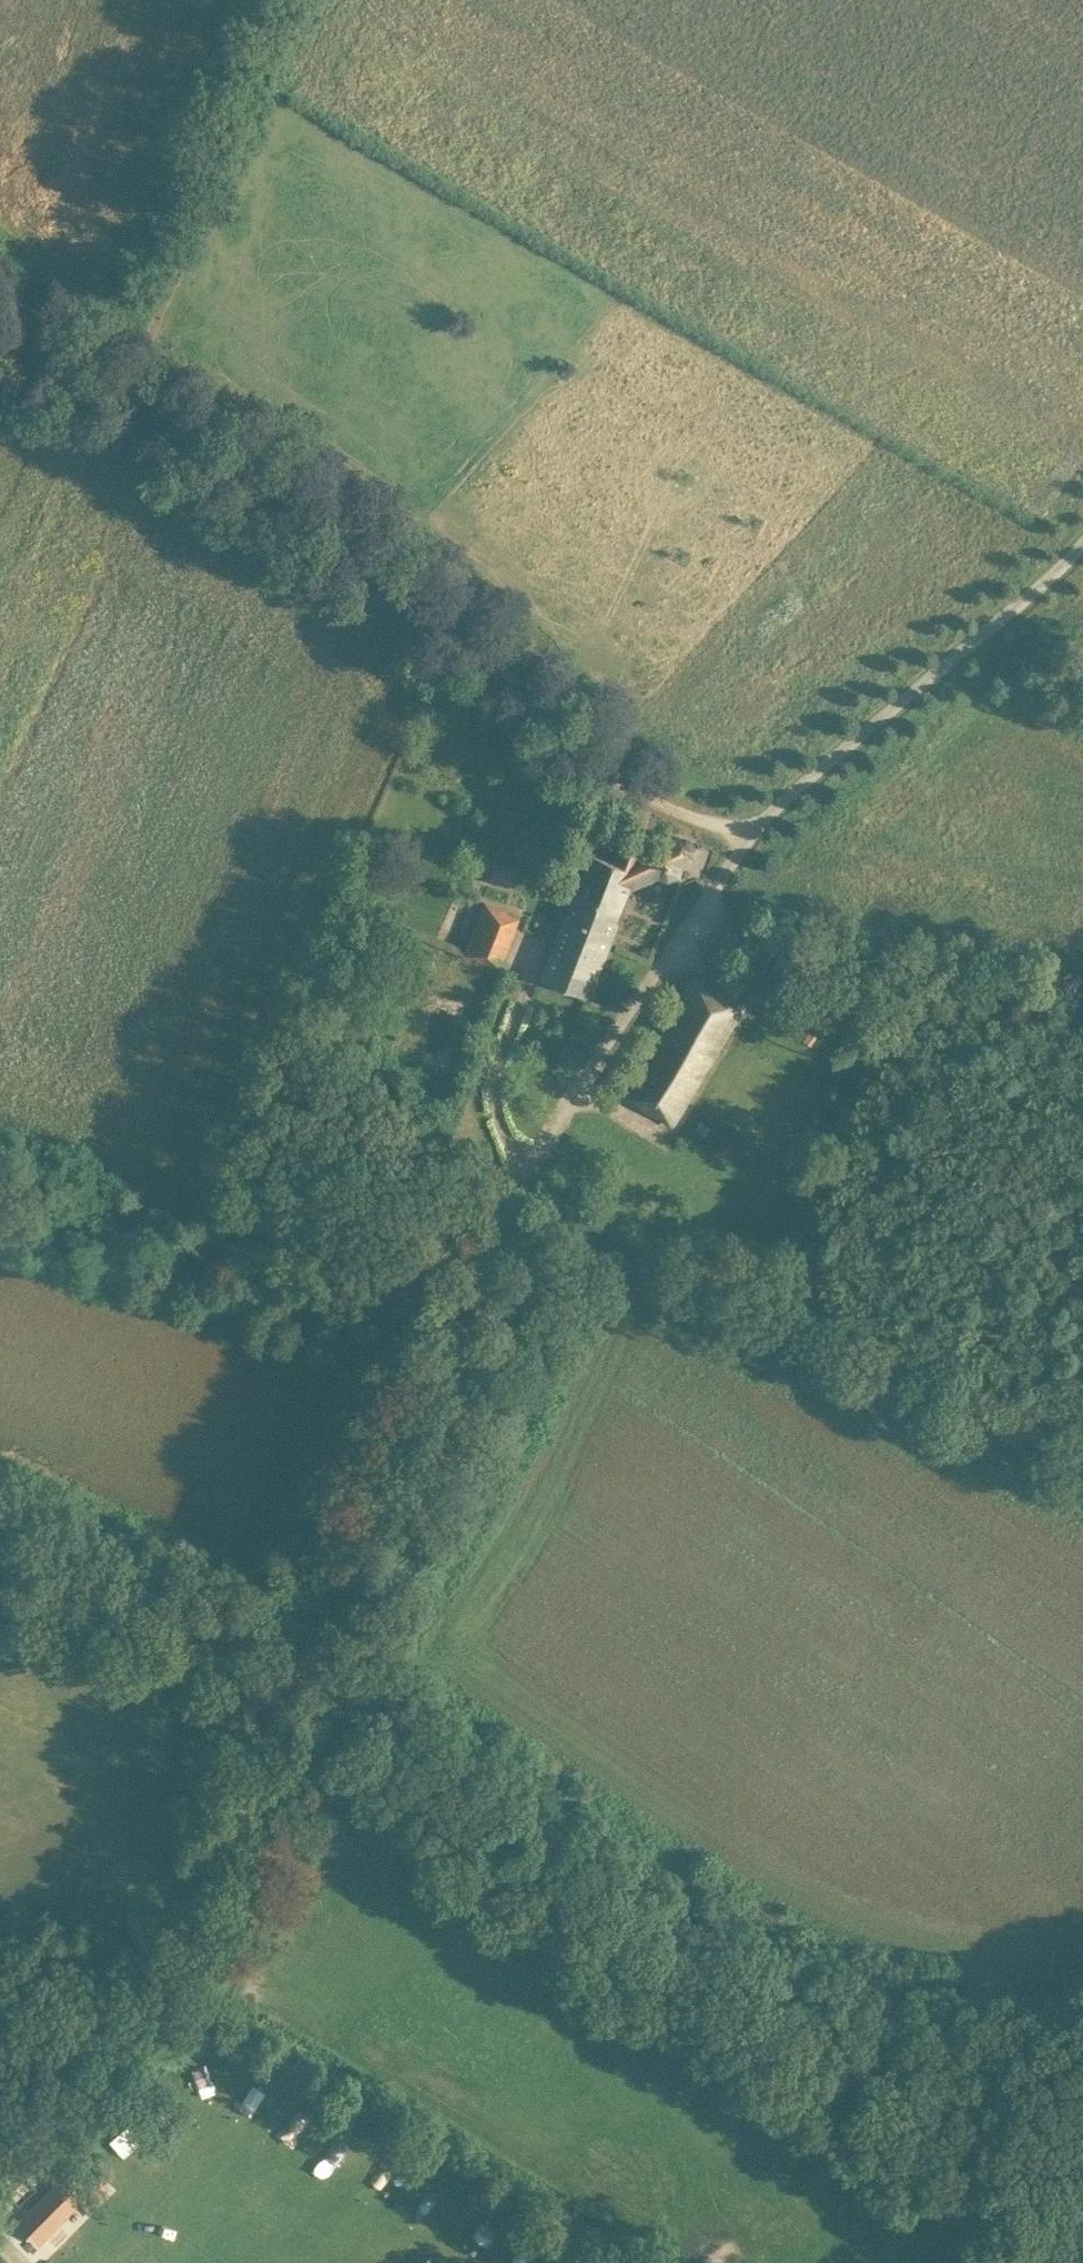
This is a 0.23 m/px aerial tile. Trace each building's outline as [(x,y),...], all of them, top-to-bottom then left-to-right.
[(669,880),(676,877),(681,875),(683,869),(681,865),(689,861),(687,857),(693,855),(694,851),(690,841),(686,840),(681,842),(679,838),(640,855),(622,848),(616,864),(595,856),(578,897),(575,896),(567,917),(563,915),(561,921),(564,922),(542,979),(588,997),(622,914),(618,913),(632,878),(643,883),(658,876),(669,880)] [(507,886),(514,867),(495,860),(494,864),(484,861),(480,874),(490,877),(489,880),(507,886)] [(514,949),(511,948),(525,912),(486,897),(463,956),(505,972),(514,949)] [(742,1008),(726,999),(689,978),(622,1095),(674,1125),(742,1008)] [(284,2116),(301,2126),(313,2107),(295,2096),(284,2116)] [(347,2131),(337,2148),(350,2155),(360,2138),(347,2131)] [(66,2151),(45,2171),(77,2203),(97,2182),(66,2151)] [(45,2199),(22,2223),(39,2239),(62,2215),(45,2199)] [(466,2232),(487,2242),(497,2223),(476,2212),(466,2232)]
